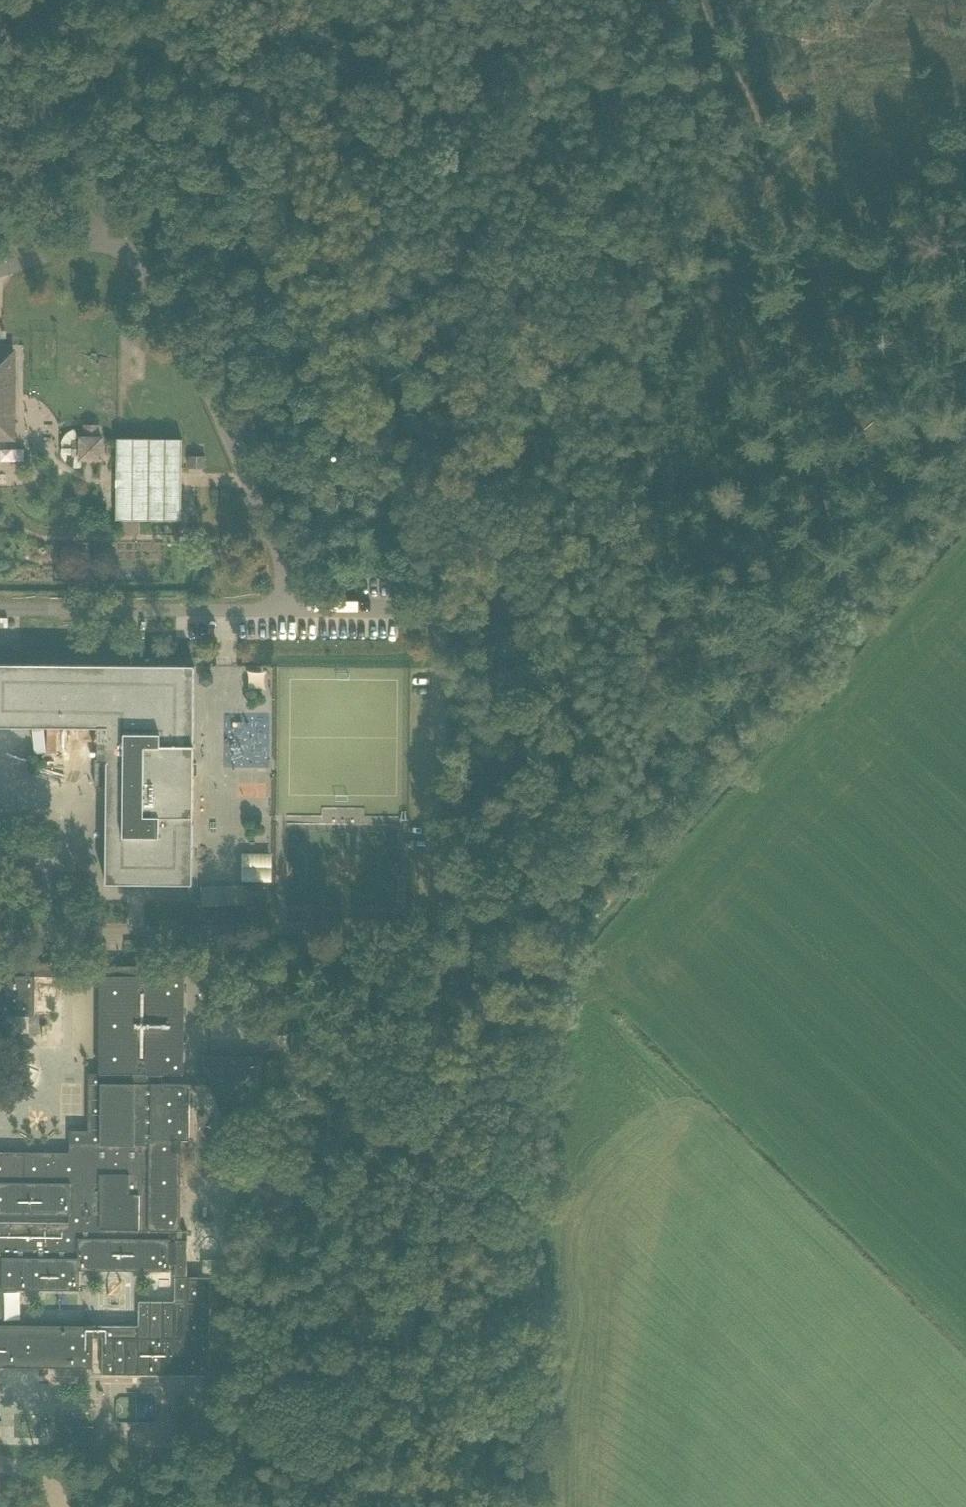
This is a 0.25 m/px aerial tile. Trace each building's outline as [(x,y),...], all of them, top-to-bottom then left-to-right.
[(14,438),(14,351),(2,351),(2,355),(0,355),(0,438),(14,438)] [(75,441),(75,455),(83,456),(83,459),(103,459),(103,438),(100,438),(100,426),(85,426),(85,438),(83,438),(83,441),(75,441)] [(117,438),(117,520),(182,520),(183,439),(117,438)] [(107,728),(107,739),(97,739),(97,761),(107,762),(106,884),(194,885),(193,666),(0,665),(0,727),(107,728)] [(241,851),(241,880),(272,881),(272,851),(241,851)] [(201,886),(201,906),(247,905),(246,884),(201,886)] [(94,1367),(94,1337),(103,1337),(102,1374),(210,1375),(211,1277),(187,1276),(188,1231),(181,1231),(182,1139),(189,1139),(190,1083),(162,1083),(162,1074),(183,1074),(183,976),(148,976),(148,966),(138,966),(138,976),(102,975),(101,1074),(101,1082),(100,1142),(79,1142),(79,1152),(0,1152),(0,1214),(69,1214),(69,1223),(0,1223),(0,1366),(94,1367)] [(33,1014),(33,1015),(35,1015),(35,975),(0,974),(0,1014),(33,1014)] [(9,1401),(9,1413),(42,1413),(42,1407),(48,1408),(48,1401),(42,1401),(42,1396),(23,1396),(23,1391),(10,1391),(9,1401)]
